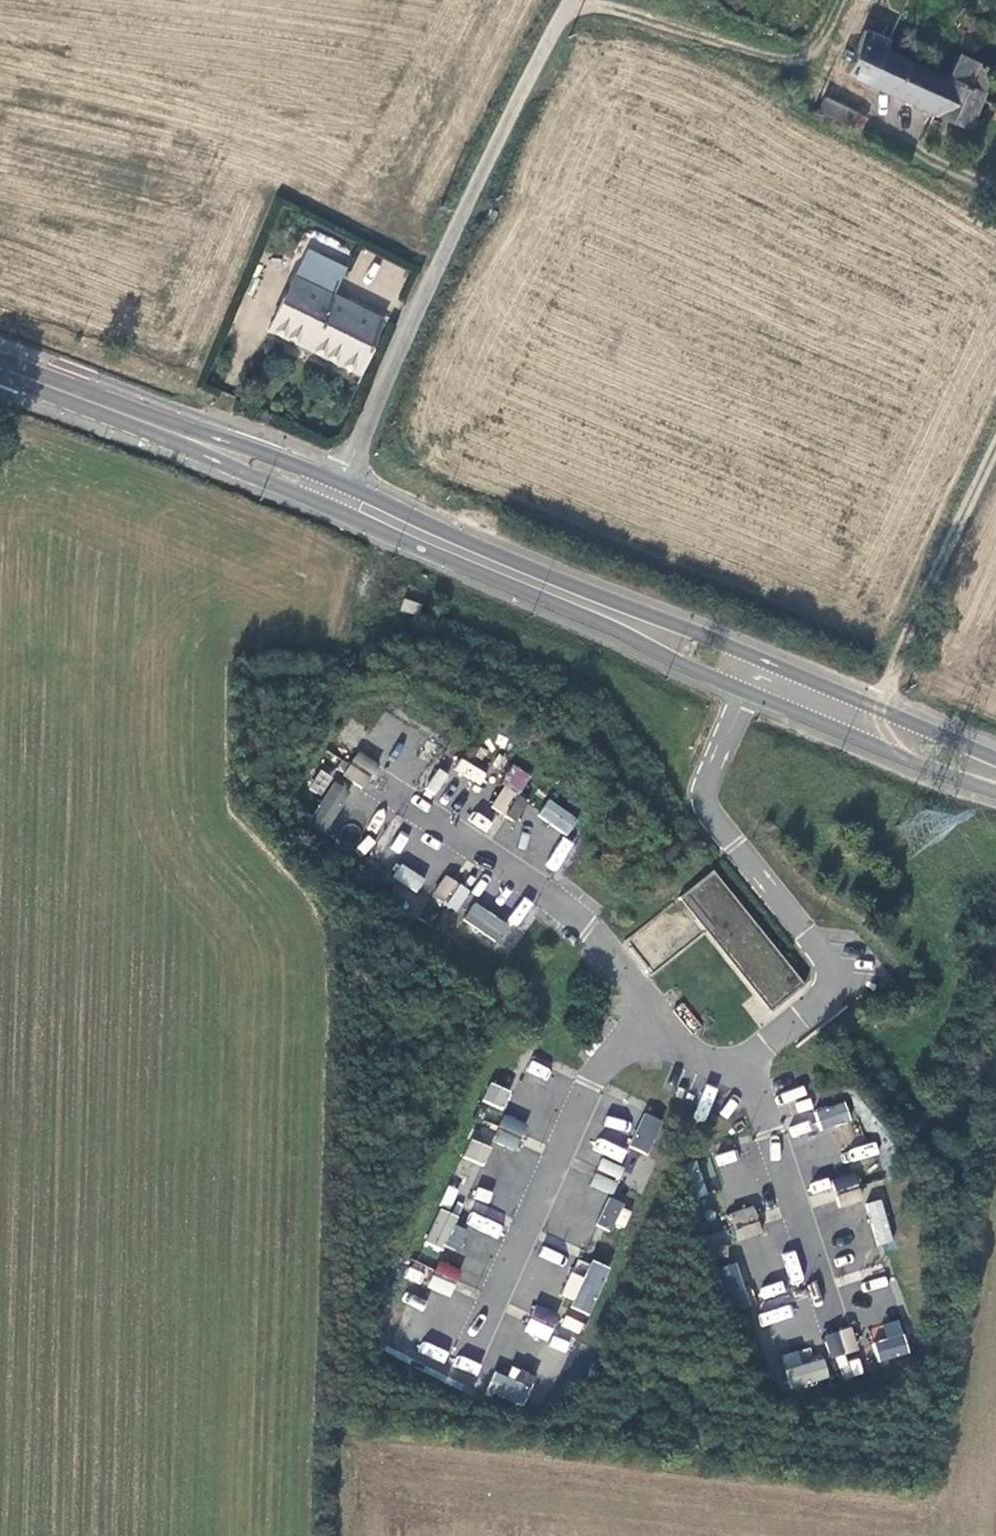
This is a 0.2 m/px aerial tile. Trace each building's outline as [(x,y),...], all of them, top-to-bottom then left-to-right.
[(869,84),(884,49),(875,45),(879,36),(864,30),(844,73),(869,84)] [(945,77),(884,49),(869,84),(934,113),(945,77)] [(977,98),(991,68),(957,52),(945,77),(934,113),(966,127),(978,99),(977,98)] [(847,132),(856,112),(824,96),(814,116),(847,132)] [(866,117),(856,112),(847,132),(857,136),(866,117)] [(381,325),(296,282),(272,334),(357,375),(381,325)] [(397,594),(389,592),(387,600),(396,602),(397,594)] [(360,750),(343,775),(364,789),(381,763),(360,750)] [(459,759),(453,773),(481,784),(487,771),(459,759)] [(423,789),(433,797),(450,776),(439,768),(423,789)] [(331,778),(311,825),(329,833),(349,786),(331,778)] [(504,788),(491,807),(514,823),(527,803),(504,788)] [(549,798),(537,815),(566,836),(578,819),(549,798)] [(467,824),(487,831),(491,818),(471,811),(467,824)] [(557,873),(574,842),(562,836),(545,866),(557,873)] [(399,863),(391,877),(417,891),(424,877),(399,863)] [(713,872),(679,899),(770,1014),(804,986),(713,872)] [(445,876),(432,896),(456,911),(469,892),(445,876)] [(498,945),(511,927),(475,901),(462,919),(498,945)] [(503,1110),(512,1091),(491,1081),(482,1100),(503,1110)] [(823,1128),(851,1118),(845,1101),(817,1110),(823,1128)] [(644,1112),(629,1146),(648,1155),(664,1121),(644,1112)] [(504,1116),(493,1141),(515,1151),(526,1126),(504,1116)] [(462,1154),(482,1165),(492,1148),(472,1137),(462,1154)] [(602,1159),(590,1185),(611,1194),(623,1169),(602,1159)] [(853,1174),(831,1181),(839,1208),(862,1200),(853,1174)] [(609,1198),(597,1223),(621,1234),(633,1209),(609,1198)] [(867,1204),(880,1243),(892,1239),(879,1200),(867,1204)] [(752,1207),(729,1215),(738,1241),(761,1234),(752,1207)] [(465,1232),(454,1228),(459,1216),(439,1208),(426,1240),(456,1252),(465,1232)] [(470,1211),(465,1223),(497,1237),(502,1226),(470,1211)] [(584,1277),(570,1271),(559,1300),(591,1312),(609,1266),(591,1259),(584,1277)] [(439,1262),(427,1287),(449,1297),(460,1271),(439,1262)] [(536,1305),(524,1331),(546,1340),(557,1315),(536,1305)] [(560,1326),(579,1332),(583,1321),(564,1314),(560,1326)] [(879,1363),(910,1352),(898,1319),(868,1330),(879,1363)] [(850,1328),(823,1337),(831,1359),(857,1350),(850,1328)] [(792,1388),(829,1377),(824,1358),(786,1369),(792,1388)] [(512,1366),(508,1376),(493,1371),(485,1392),(524,1407),(536,1375),(512,1366)]
